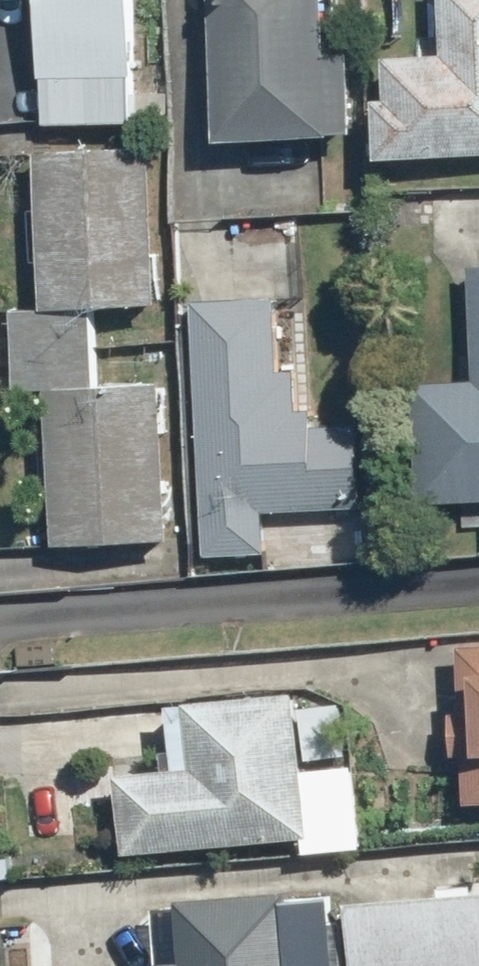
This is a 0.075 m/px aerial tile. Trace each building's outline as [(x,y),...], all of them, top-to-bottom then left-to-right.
[(48,120),(136,119),(135,0),(46,0),(48,120)] [(221,140),(355,132),(350,47),(329,49),(326,0),(213,0),(221,140)] [(381,159),(478,154),(478,0),(443,0),(445,53),(388,56),(390,98),(378,98),(381,159)] [(41,151),(49,308),(163,303),(155,146),(41,151)] [(407,512),(478,509),(478,272),(459,273),(464,386),(401,389),(407,512)] [(198,298),(211,552),(271,549),(269,511),(363,506),(359,419),(318,421),(318,407),(301,408),(299,368),(284,368),(280,294),(198,298)] [(53,384),(60,540),(173,536),(167,379),(53,384)] [(471,801),(478,800),(478,640),(464,640),(471,801)] [(120,771),(127,850),(307,834),(308,848),(366,843),(359,761),(309,766),(301,687),(191,697),(197,765),(120,771)] [(293,890),(181,899),(185,959),(161,961),(161,965),(299,965),(293,890)] [(358,965),(478,965),(478,897),(353,909),(358,965)]
